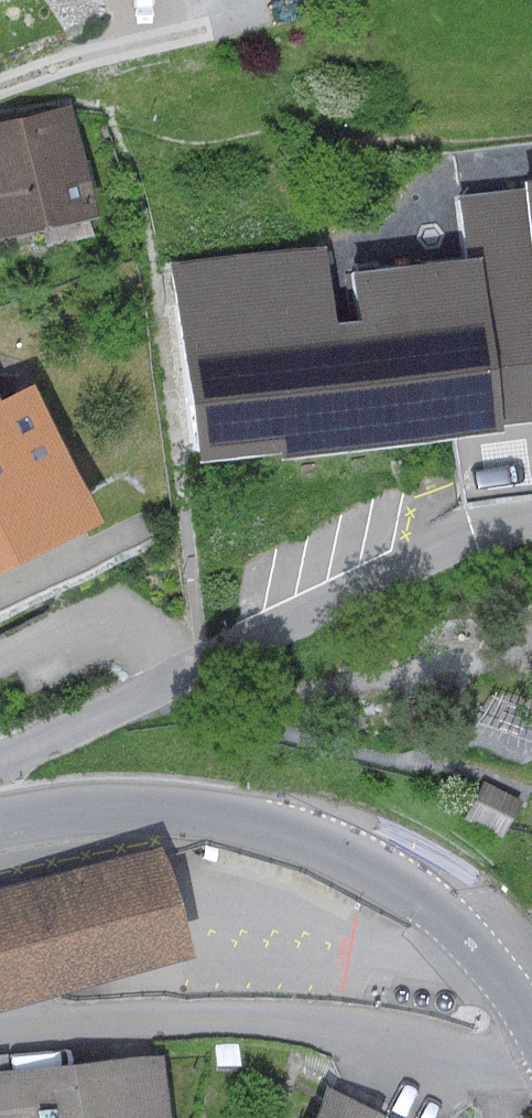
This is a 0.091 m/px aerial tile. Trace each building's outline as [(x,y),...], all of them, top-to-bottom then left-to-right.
[(0,121),(0,235),(94,214),(70,105),(0,121)] [(521,182),(522,190),(452,198),(459,258),(477,256),(497,426),(531,422),(531,180),(521,182)] [(323,247),(171,264),(193,458),(275,449),(276,457),(454,437),(497,432),(497,426),(477,256),(459,258),(351,271),(357,320),(332,322),(323,247)] [(95,520),(29,383),(0,397),(0,566),(95,520)] [(454,437),(461,504),(531,496),(531,422),(497,426),(497,432),(454,437)] [(520,800),(484,782),(465,820),(501,838),(520,800)] [(193,955),(163,844),(57,873),(87,984),(193,955)] [(57,873),(0,888),(0,1008),(87,984),(57,873)] [(0,1072),(0,1117),(168,1117),(161,1054),(0,1072)] [(384,1115),(327,1087),(312,1117),(383,1117),(384,1115)]
